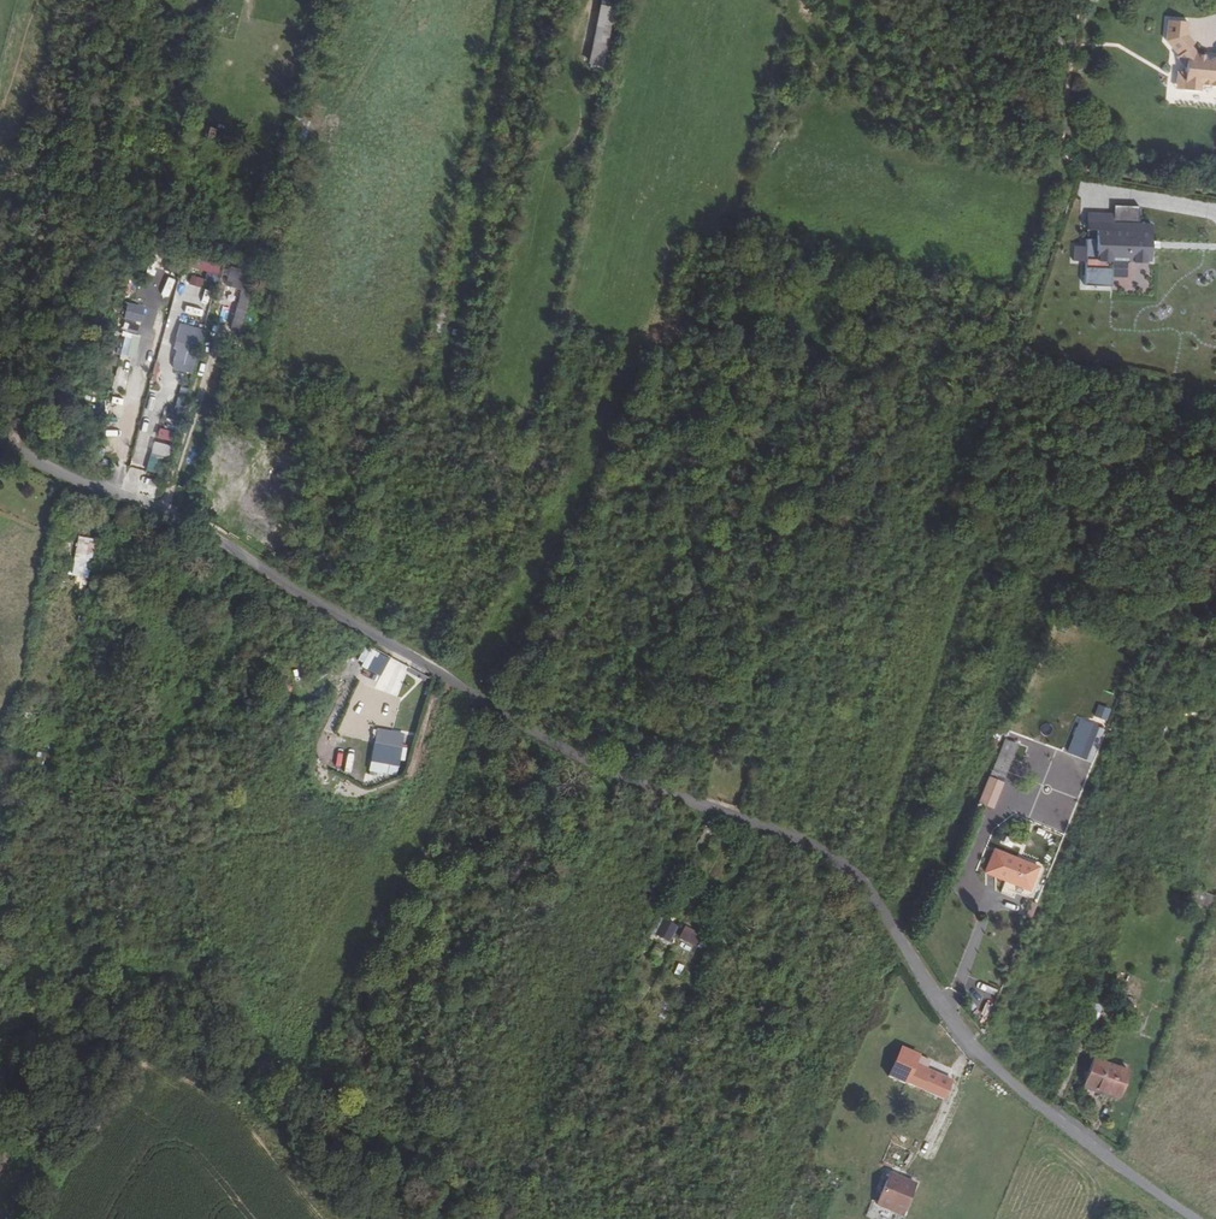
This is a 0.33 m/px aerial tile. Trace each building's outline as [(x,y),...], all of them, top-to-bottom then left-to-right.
[(602,68),(616,8),(601,5),(587,65),(602,68)] [(1170,24),(1167,45),(1180,58),(1178,60),(1188,70),(1182,74),(1175,74),(1174,85),(1181,85),(1181,91),(1197,92),(1197,86),(1215,87),(1215,58),(1214,58),(1214,61),(1204,62),(1204,59),(1197,60),(1192,50),(1196,47),(1189,38),(1189,25),(1170,24)] [(216,128),(208,126),(205,136),(214,138),(216,128)] [(1113,213),(1087,212),(1086,228),(1097,229),(1096,238),(1086,238),(1085,245),(1074,245),(1073,261),(1085,261),(1084,285),(1111,286),(1112,259),(1132,260),(1132,262),(1144,263),(1145,261),(1149,261),(1151,224),(1113,223),(1113,213)] [(219,274),(220,261),(192,257),(191,270),(219,274)] [(167,297),(175,280),(169,277),(161,294),(167,297)] [(241,327),(251,299),(241,296),(231,324),(241,327)] [(126,303),(124,320),(143,322),(145,305),(126,303)] [(161,334),(165,315),(157,313),(153,332),(161,334)] [(202,330),(180,324),(167,367),(190,373),(202,330)] [(119,358),(134,362),(140,336),(125,332),(119,358)] [(150,340),(146,359),(154,361),(157,342),(150,340)] [(150,382),(156,384),(161,365),(155,363),(150,382)] [(105,407),(108,399),(101,397),(99,405),(105,407)] [(111,420),(119,422),(122,403),(114,402),(111,420)] [(159,427),(157,436),(172,440),(174,430),(159,427)] [(162,473),(168,443),(153,440),(147,470),(162,473)] [(90,540),(77,538),(71,575),(84,577),(90,540)] [(128,574),(133,548),(123,546),(118,572),(128,574)] [(380,675),(388,656),(370,648),(361,666),(380,675)] [(397,695),(408,664),(387,657),(377,688),(397,695)] [(1018,737),(1023,725),(1012,720),(1006,732),(1018,737)] [(370,772),(399,775),(403,731),(374,728),(370,772)] [(1018,737),(1006,732),(997,756),(1008,760),(1018,737)] [(1008,760),(997,756),(988,777),(1000,782),(1008,760)] [(741,774),(744,764),(732,759),(728,769),(741,774)] [(990,876),(1001,851),(993,848),(983,873),(990,876)] [(1017,858),(1001,851),(990,876),(1004,882),(1026,891),(1036,866),(1017,858)] [(1018,853),(1017,858),(1036,866),(1026,891),(1004,882),(1001,889),(1025,899),(1029,898),(1032,895),(1043,869),(1043,866),(1041,864),(1018,853)] [(1212,895),(1192,887),(1187,900),(1208,908),(1212,895)] [(665,919),(662,923),(672,929),(675,925),(665,919)] [(672,929),(662,923),(651,943),(661,948),(672,929)] [(679,926),(678,929),(691,936),(692,933),(679,926)] [(691,936),(678,929),(673,937),(687,944),(691,936)] [(1151,1000),(1156,987),(1149,984),(1144,997),(1151,1000)] [(1126,1070),(1092,1058),(1083,1084),(1117,1096),(1126,1070)] [(935,1075),(928,1072),(920,1089),(925,1091),(932,1094),(942,1098),(950,1082),(935,1075)] [(1117,1096),(1083,1084),(1081,1088),(1115,1100),(1117,1096)] [(932,1094),(925,1091),(922,1097),(930,1101),(932,1094)] [(900,1214),(912,1183),(887,1173),(875,1204),(900,1214)]
